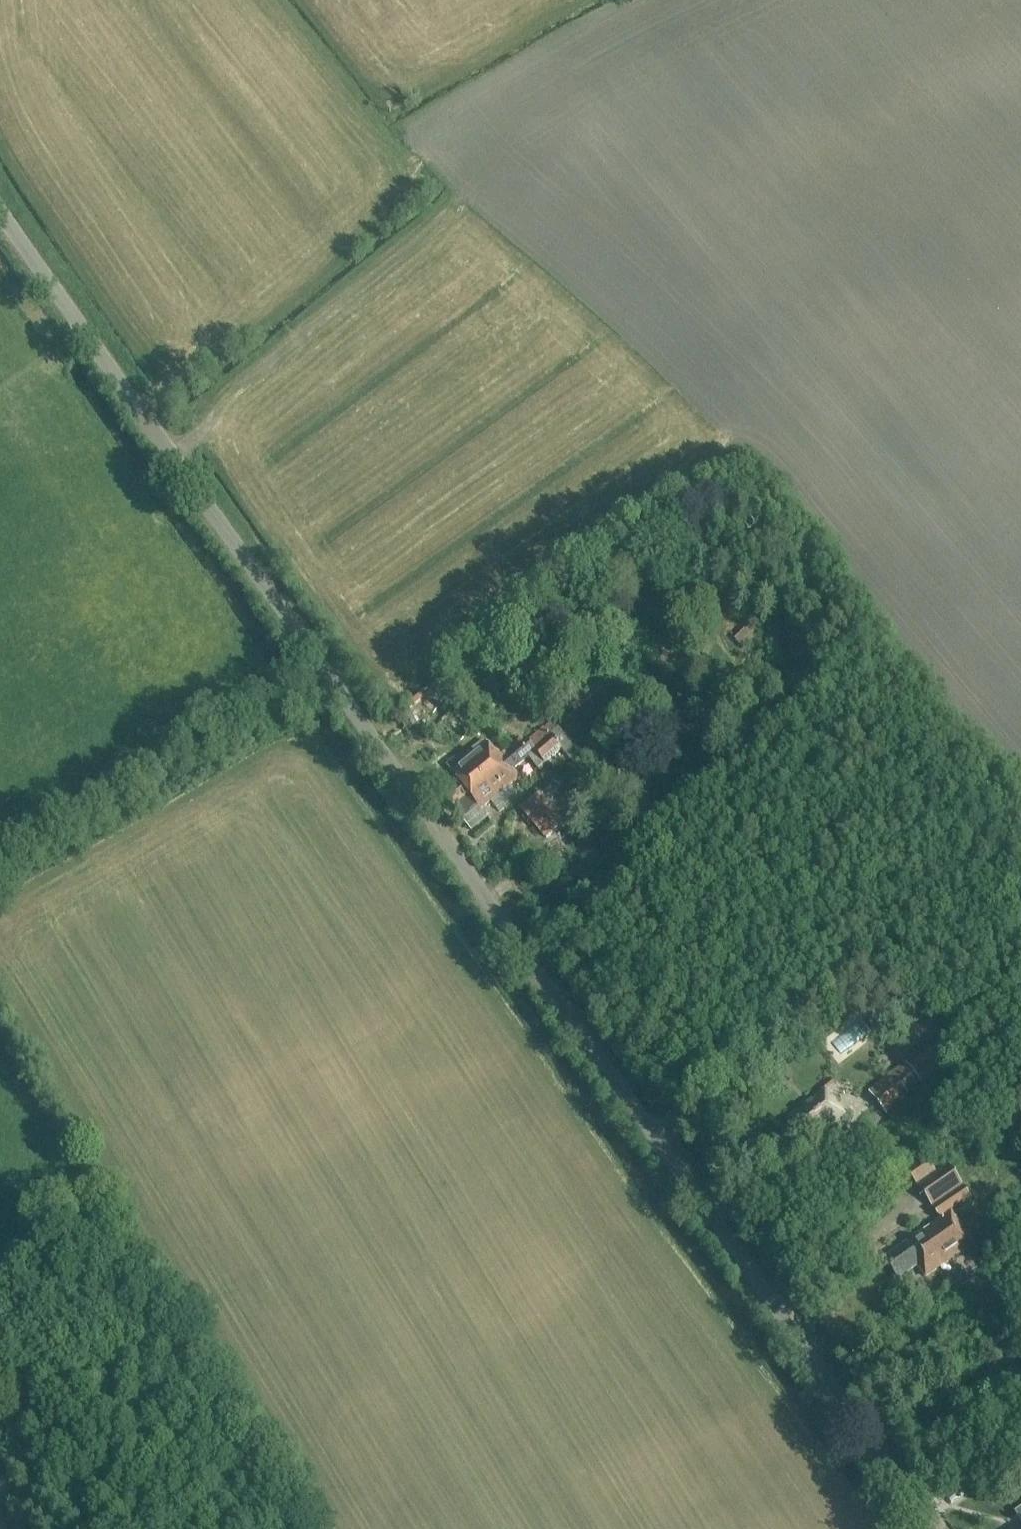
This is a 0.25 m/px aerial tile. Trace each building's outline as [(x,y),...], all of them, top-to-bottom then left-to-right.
[(458,783),(442,796),(452,808),(455,806),(464,817),(478,806),(481,810),(520,778),(519,777),(519,776),(513,769),(528,757),(530,760),(532,762),(533,763),(538,769),(560,750),(569,761),(570,759),(579,752),(570,742),(569,743),(560,731),(553,723),(544,731),(543,729),(527,742),(525,739),(503,757),(500,754),(499,755),(488,742),(458,766),(454,760),(445,767),(458,783)] [(522,809),(546,838),(578,812),(561,792),(569,785),(562,776),(550,786),(551,786),(533,801),(529,797),(524,801),(527,804),(522,809)] [(613,832),(593,842),(599,855),(620,846),(613,832)] [(851,1047),(874,1033),(863,1015),(839,1029),(851,1047)] [(885,1112),(941,1068),(929,1054),(874,1097),(885,1112)] [(806,1144),(843,1115),(824,1091),(787,1121),(806,1144)] [(926,1275),(971,1243),(950,1213),(971,1197),(949,1166),(919,1187),(932,1205),(934,1204),(943,1217),(887,1256),(900,1274),(917,1263),(926,1275)]
